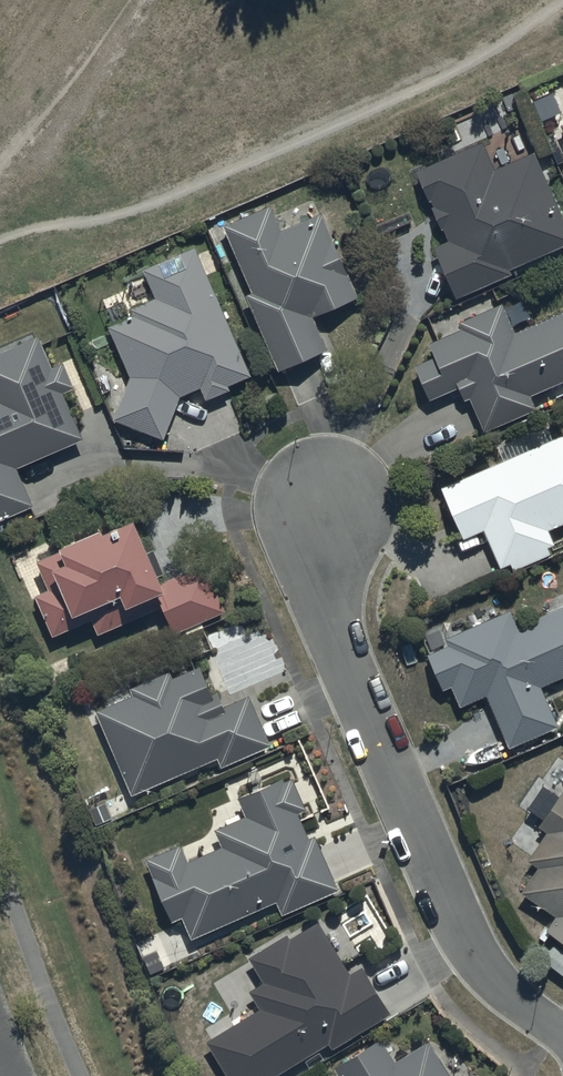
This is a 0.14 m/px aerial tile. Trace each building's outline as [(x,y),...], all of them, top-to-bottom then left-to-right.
[(493,164),(480,135),(415,164),(446,234),(432,240),(454,291),(509,267),(507,263),(562,238),(562,215),(531,145),(493,164)] [(270,199),(222,219),(250,286),(244,288),(267,342),(259,346),(263,357),(272,354),(276,363),(326,342),(311,307),(355,289),(321,205),(279,222),(270,199)] [(249,368),(193,241),(143,264),(155,290),(129,303),(132,308),(106,320),(129,368),(111,411),(161,431),(178,389),(199,380),(204,393),(228,382),(226,378),(249,368)] [(513,326),(501,297),(461,314),(456,303),(435,312),(442,329),(427,336),(434,351),(414,359),(428,393),(458,380),(463,393),(468,391),(484,426),(536,403),(529,388),(562,374),(562,304),(513,326)] [(0,345),(0,513),(31,499),(15,461),(81,433),(61,386),(72,382),(61,356),(50,360),(37,329),(0,345)] [(546,523),(562,516),(562,427),(551,432),(545,418),(496,440),(502,453),(439,480),(461,532),(483,523),(499,560),(509,556),(513,565),(549,549),(546,541),(552,538),(546,523)] [(61,544),(36,555),(47,582),(33,587),(50,628),(89,612),(96,628),(161,600),(172,627),(223,605),(204,558),(162,575),(158,566),(162,564),(152,538),(146,541),(129,502),(56,532),(61,544)] [(517,620),(510,604),(485,615),(480,604),(465,610),(467,616),(425,634),(430,646),(426,648),(441,684),(449,681),(458,700),(484,688),(507,741),(557,719),(539,679),(562,669),(562,600),(517,620)] [(131,688),(93,704),(129,788),(215,752),(219,761),(268,740),(247,690),(223,701),(216,685),(210,688),(198,660),(170,672),(167,664),(128,681),(131,688)] [(180,912),(190,932),(274,895),(279,907),(336,882),(314,829),(307,832),(296,807),(305,804),(291,772),(284,776),(282,771),(236,791),(244,809),(213,823),(221,840),(186,855),(178,838),(144,853),(171,916),(180,912)] [(562,782),(537,818),(546,825),(526,853),(536,860),(519,884),(554,909),(545,923),(562,936),(562,783),(562,782)] [(205,1034),(230,1075),(260,1075),(300,1052),(308,1064),(322,1055),(315,1043),(326,1036),(330,1042),(387,1007),(359,961),(348,968),(316,916),(287,934),(284,929),(247,952),(260,975),(248,982),(259,1001),(205,1034)] [(332,1061),(341,1075),(467,1075),(462,1067),(450,1074),(427,1035),(393,1056),(388,1048),(392,1045),(385,1034),(381,1036),(379,1032),(332,1061)]
